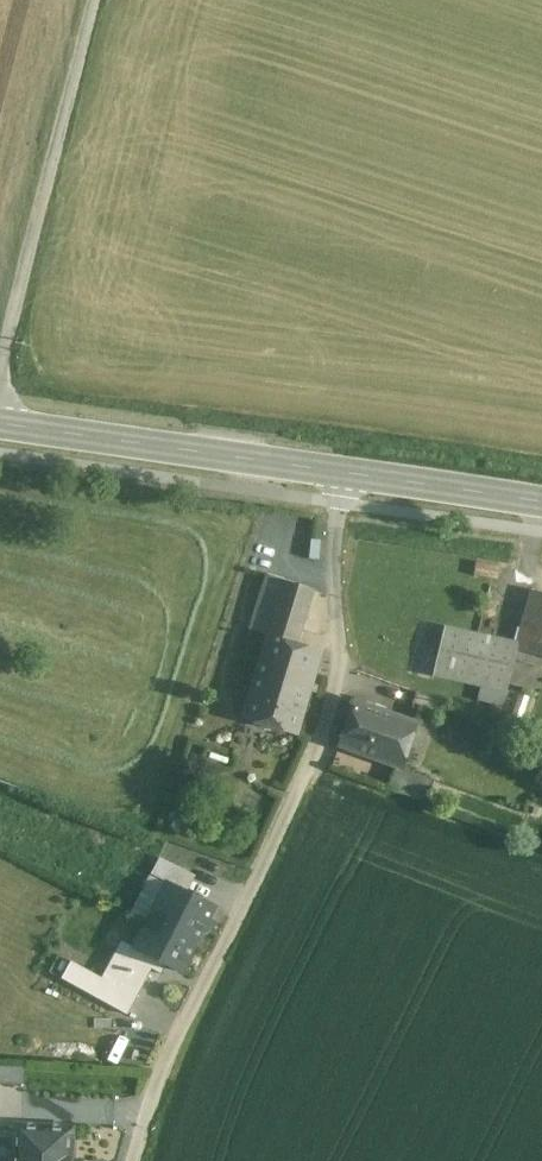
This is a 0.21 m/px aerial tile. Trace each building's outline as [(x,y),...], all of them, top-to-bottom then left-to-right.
[(499,566),(476,563),(474,576),(497,580),(499,566)] [(268,574),(252,628),(267,633),(283,578),(268,574)] [(283,578),(267,633),(296,642),(312,586),(283,578)] [(531,590),(518,641),(516,648),(541,655),(541,593),(531,590)] [(518,641),(445,625),(431,675),(479,686),(502,691),(504,692),(516,648),(518,641)] [(296,642),(267,633),(251,686),(281,695),(284,683),(309,690),(321,650),(296,642)] [(281,695),(251,686),(241,718),(296,736),(309,690),(284,683),(281,695)] [(502,691),(479,686),(476,701),(498,706),(502,691)] [(416,723),(354,700),(338,746),(394,766),(401,768),(416,723)] [(434,780),(401,768),(394,766),(386,788),(426,803),(434,780)] [(216,908),(170,884),(137,948),(136,949),(154,959),(183,973),(216,908)] [(137,948),(121,939),(102,976),(136,994),(154,959),(136,949),(137,948)] [(136,994),(102,976),(73,961),(62,982),(125,1015),(136,994)] [(16,1126),(14,1160),(69,1160),(71,1129),(16,1126)]
